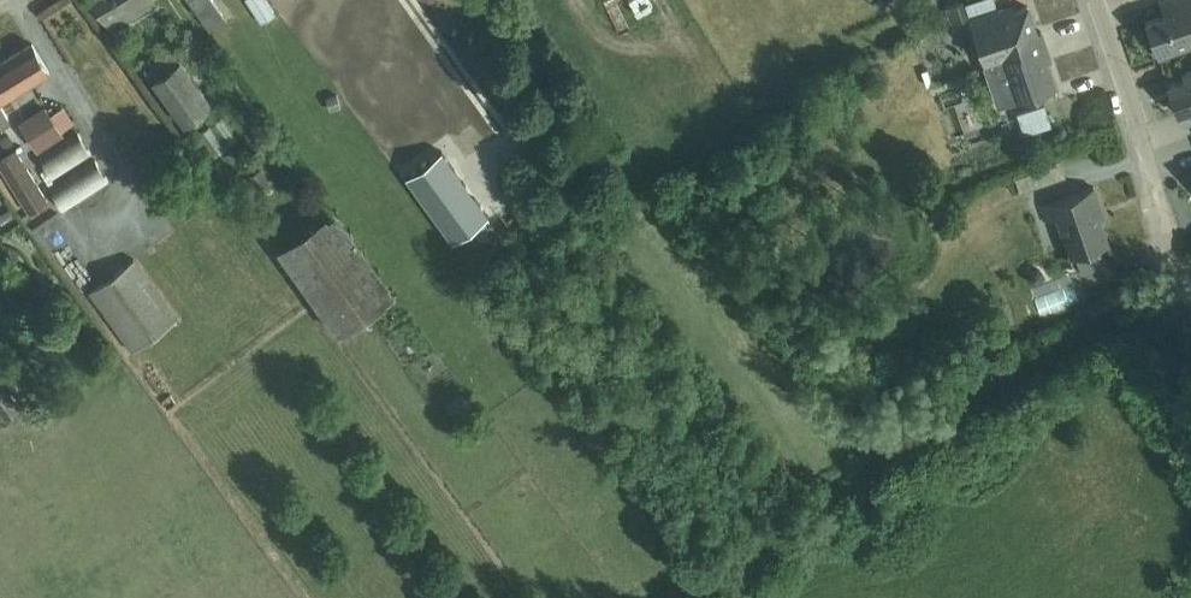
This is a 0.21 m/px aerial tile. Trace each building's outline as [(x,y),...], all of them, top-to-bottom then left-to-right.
[(156,1),(155,0),(93,0),(111,29),(156,1)] [(196,10),(198,9),(211,28),(226,17),(214,0),(189,0),(196,10)] [(262,23),(276,14),(267,0),(247,0),(262,23)] [(965,0),(947,6),(952,22),(970,16),(965,0)] [(1172,11),(1147,20),(1160,58),(1190,46),(1190,0),(1168,0),(1172,11)] [(1005,61),(1018,100),(1055,87),(1044,56),(1049,55),(1041,31),(1036,32),(1027,6),(1015,11),(1013,6),(969,21),(985,67),(1005,61)] [(49,72),(32,44),(0,63),(0,102),(49,72)] [(195,116),(211,105),(180,62),(153,81),(189,131),(201,123),(195,116)] [(1167,86),(1177,113),(1190,108),(1190,70),(1183,73),(1185,79),(1167,86)] [(331,110),(340,107),(336,94),(327,97),(331,110)] [(969,132),(990,122),(980,99),(959,108),(969,132)] [(48,107),(22,124),(37,147),(63,130),(48,107)] [(226,117),(199,131),(210,153),(237,139),(226,117)] [(53,179),(91,154),(78,134),(40,158),(53,179)] [(30,211),(47,201),(16,151),(0,161),(0,164),(30,211)] [(442,151),(406,176),(453,241),(489,215),(442,151)] [(63,210),(108,182),(95,161),(50,190),(63,210)] [(260,169),(250,175),(260,191),(270,184),(260,169)] [(1058,217),(1071,255),(1108,243),(1097,212),(1102,210),(1094,187),(1038,206),(1044,221),(1058,217)] [(392,291),(336,213),(279,254),(336,332),(392,291)] [(133,351),(176,320),(133,261),(90,292),(133,351)] [(1031,281),(1036,283),(1042,281),(1044,275),(1042,270),(1036,267),(1031,270),(1028,275),(1031,281)] [(1044,315),(1092,299),(1082,269),(1034,285),(1044,315)] [(27,413),(9,427),(17,438),(35,424),(27,413)]
